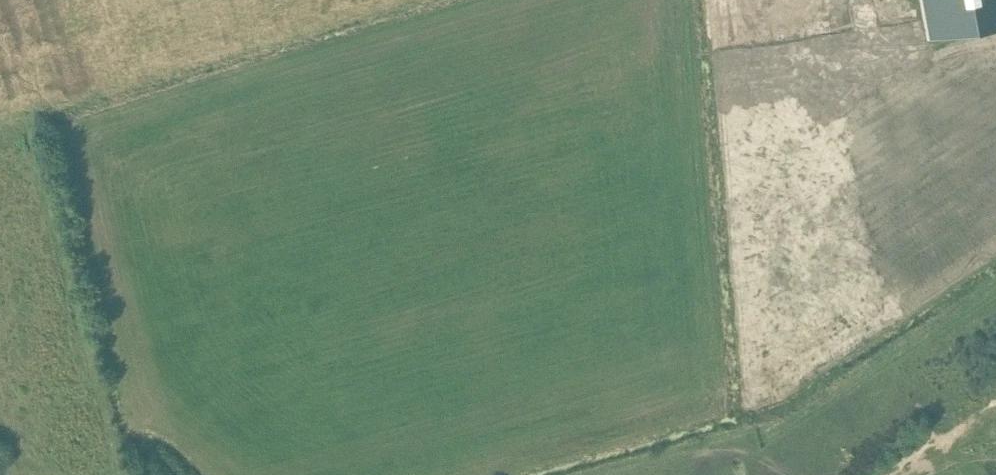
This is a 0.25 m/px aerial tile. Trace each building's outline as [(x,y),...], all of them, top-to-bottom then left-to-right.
[(925,35),(995,22),(995,0),(919,0),(925,35)]
